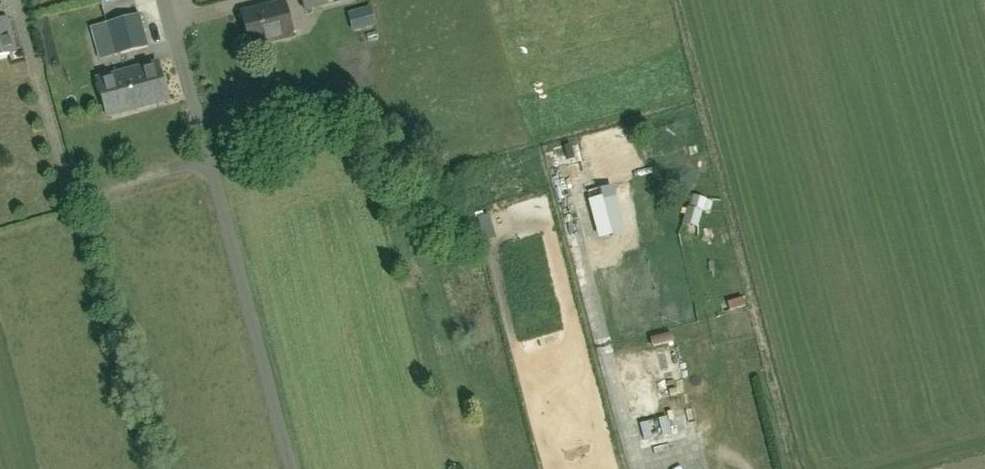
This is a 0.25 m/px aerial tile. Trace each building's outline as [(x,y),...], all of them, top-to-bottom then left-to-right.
[(304,10),(345,0),(302,0),(304,10)] [(241,13),(245,30),(250,49),(293,38),(284,2),(241,13)] [(138,14),(106,23),(115,56),(148,46),(138,14)] [(16,52),(7,16),(0,18),(0,56),(16,52)] [(108,118),(167,102),(157,63),(97,79),(108,118)] [(573,184),(592,180),(588,162),(569,165),(573,184)] [(698,194),(690,222),(701,225),(708,196),(698,194)] [(673,423),(645,425),(647,448),(675,446),(673,423)]
